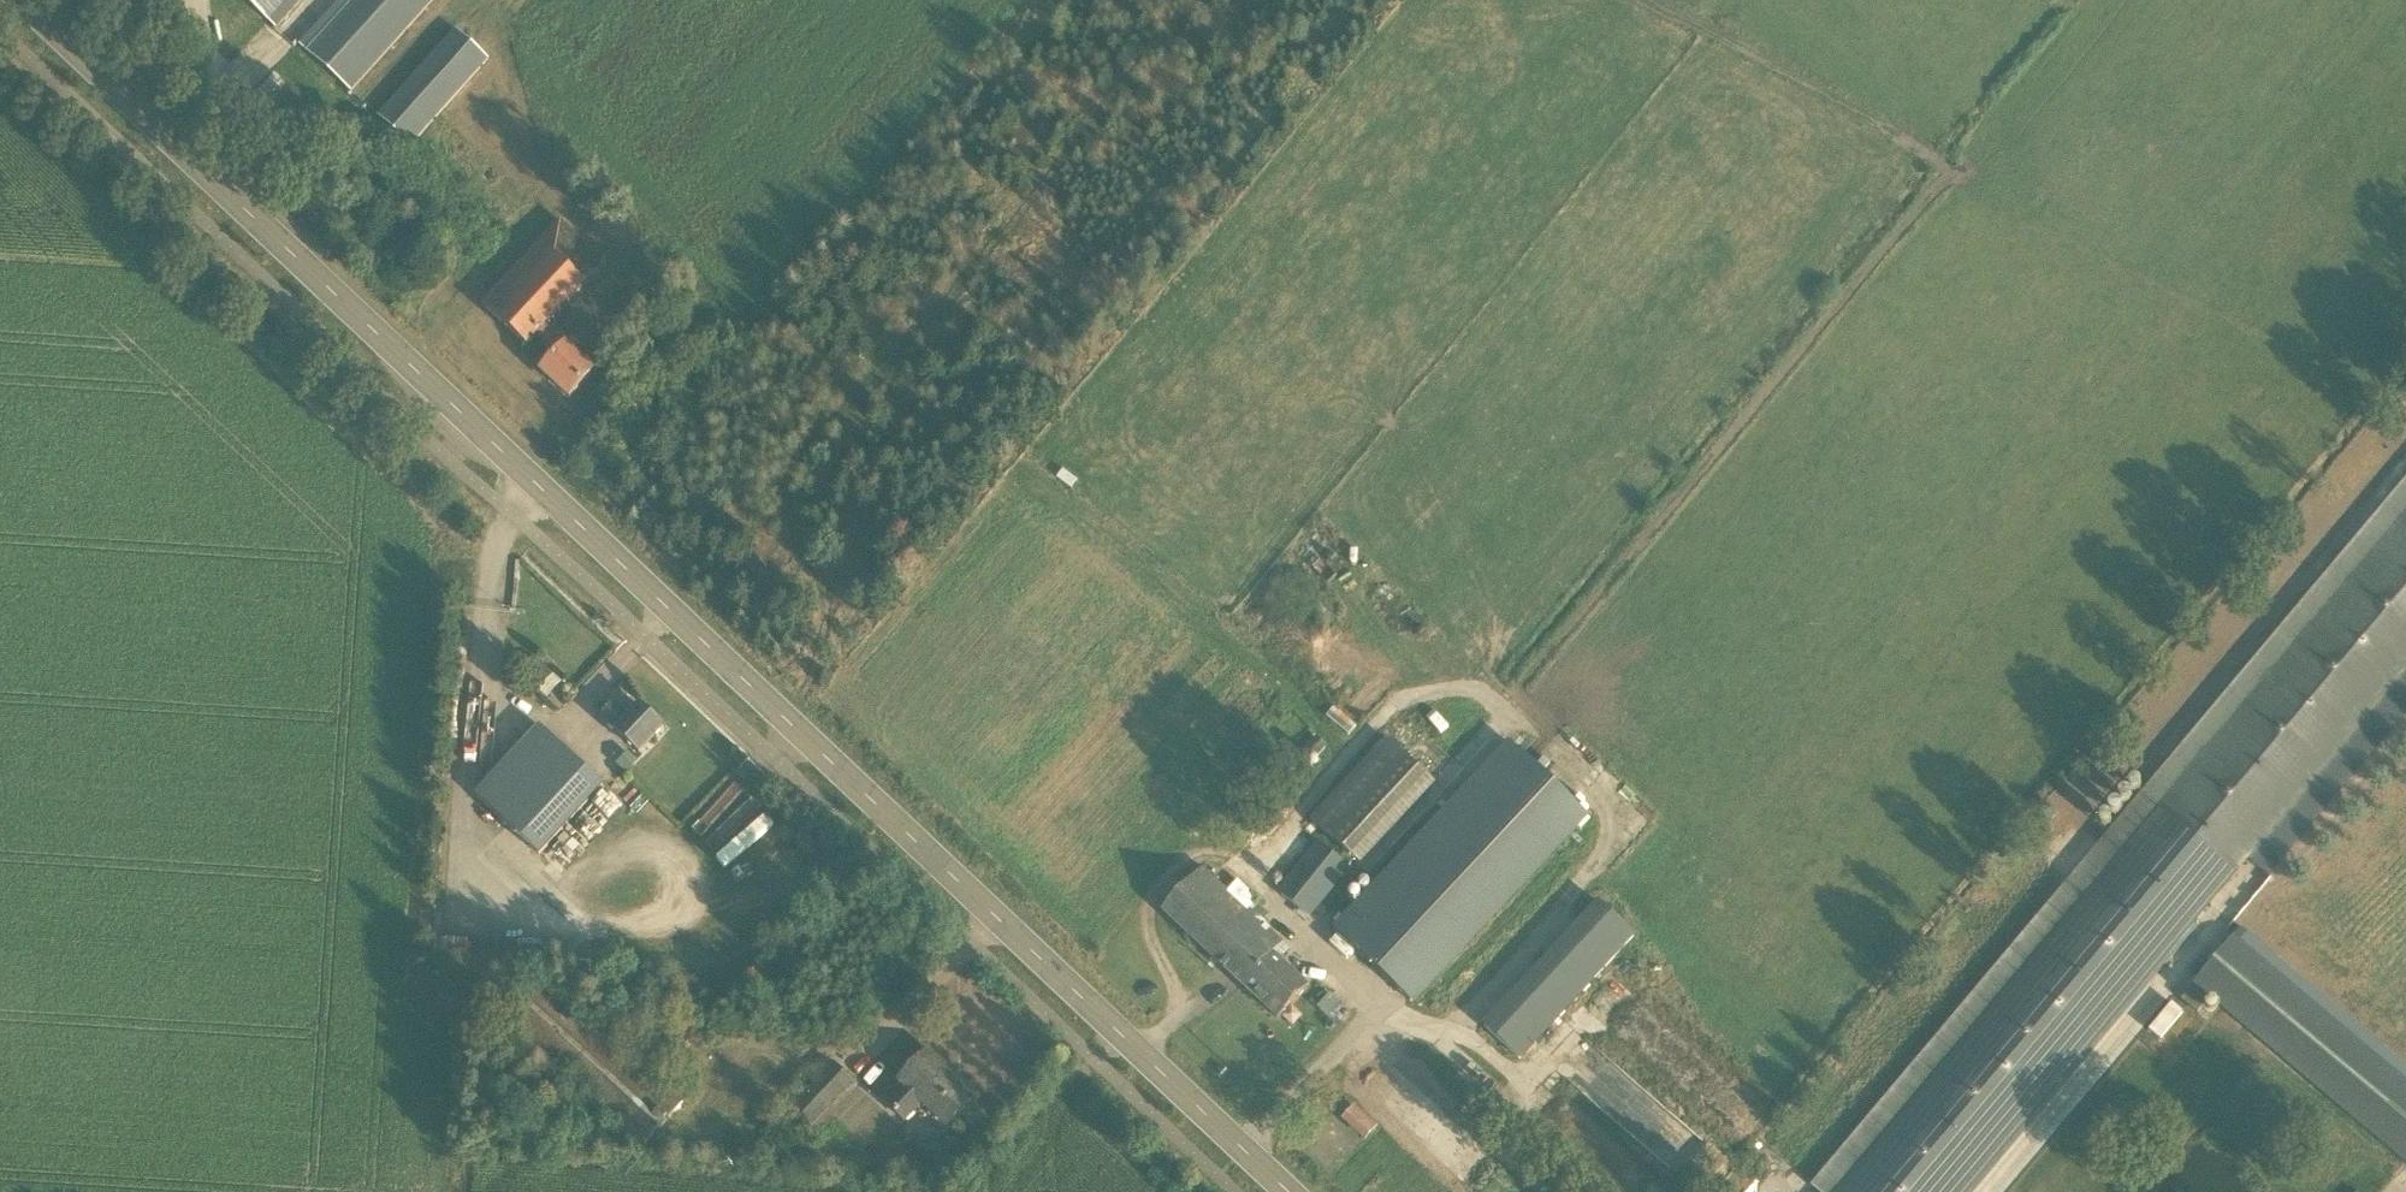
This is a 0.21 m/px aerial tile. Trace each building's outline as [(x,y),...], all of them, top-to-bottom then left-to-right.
[(276,28),(301,0),(246,0),(276,28)] [(300,45),(352,91),(434,0),(340,0),(300,45)] [(455,30),(394,98),(378,116),(411,145),(488,59),(455,30)] [(562,219),(499,286),(482,304),(527,346),(534,339),(554,359),(542,371),(570,397),(594,371),(546,324),(606,261),(562,219)] [(2206,907),(2237,870),(2405,670),(2405,477),(2156,774),(2172,788),(2159,804),(2126,844),(2110,829),(1811,1185),(1819,1191),(1967,1191),(2206,907)] [(520,672),(538,688),(552,673),(534,657),(520,672)] [(613,704),(600,718),(639,753),(664,727),(640,705),(628,718),(613,704)] [(541,726),(476,795),(539,853),(603,785),(541,726)] [(1385,737),(1311,817),(1361,864),(1435,784),(1385,737)] [(1586,813),(1512,744),(1337,932),(1411,1001),(1586,813)] [(750,793),(705,840),(744,876),(789,830),(750,793)] [(1319,839),(1276,891),(1310,919),(1353,866),(1319,839)] [(1238,880),(1227,892),(1202,868),(1163,910),(1279,1019),(1307,988),(1273,953),(1282,944),(1254,918),(1262,908),(1255,902),(1258,898),(1238,880)] [(2234,937),(2182,999),(2198,1012),(2212,995),(2389,1144),(2405,1158),(2405,1082),(2234,937)] [(498,1018),(612,1125),(639,1151),(685,1102),(657,1076),(544,969),(498,1018)] [(1499,1008),(1484,1025),(1522,1060),(1537,1043),(1499,1008)] [(923,1105),(946,1126),(972,1099),(950,1079),(954,1075),(929,1051),(900,1081),(905,1086),(888,1103),(907,1121),(923,1105)] [(836,1061),(793,1106),(813,1125),(856,1080),(836,1061)] [(1377,1127),(1369,1119),(1355,1133),(1364,1141),(1377,1127)]
